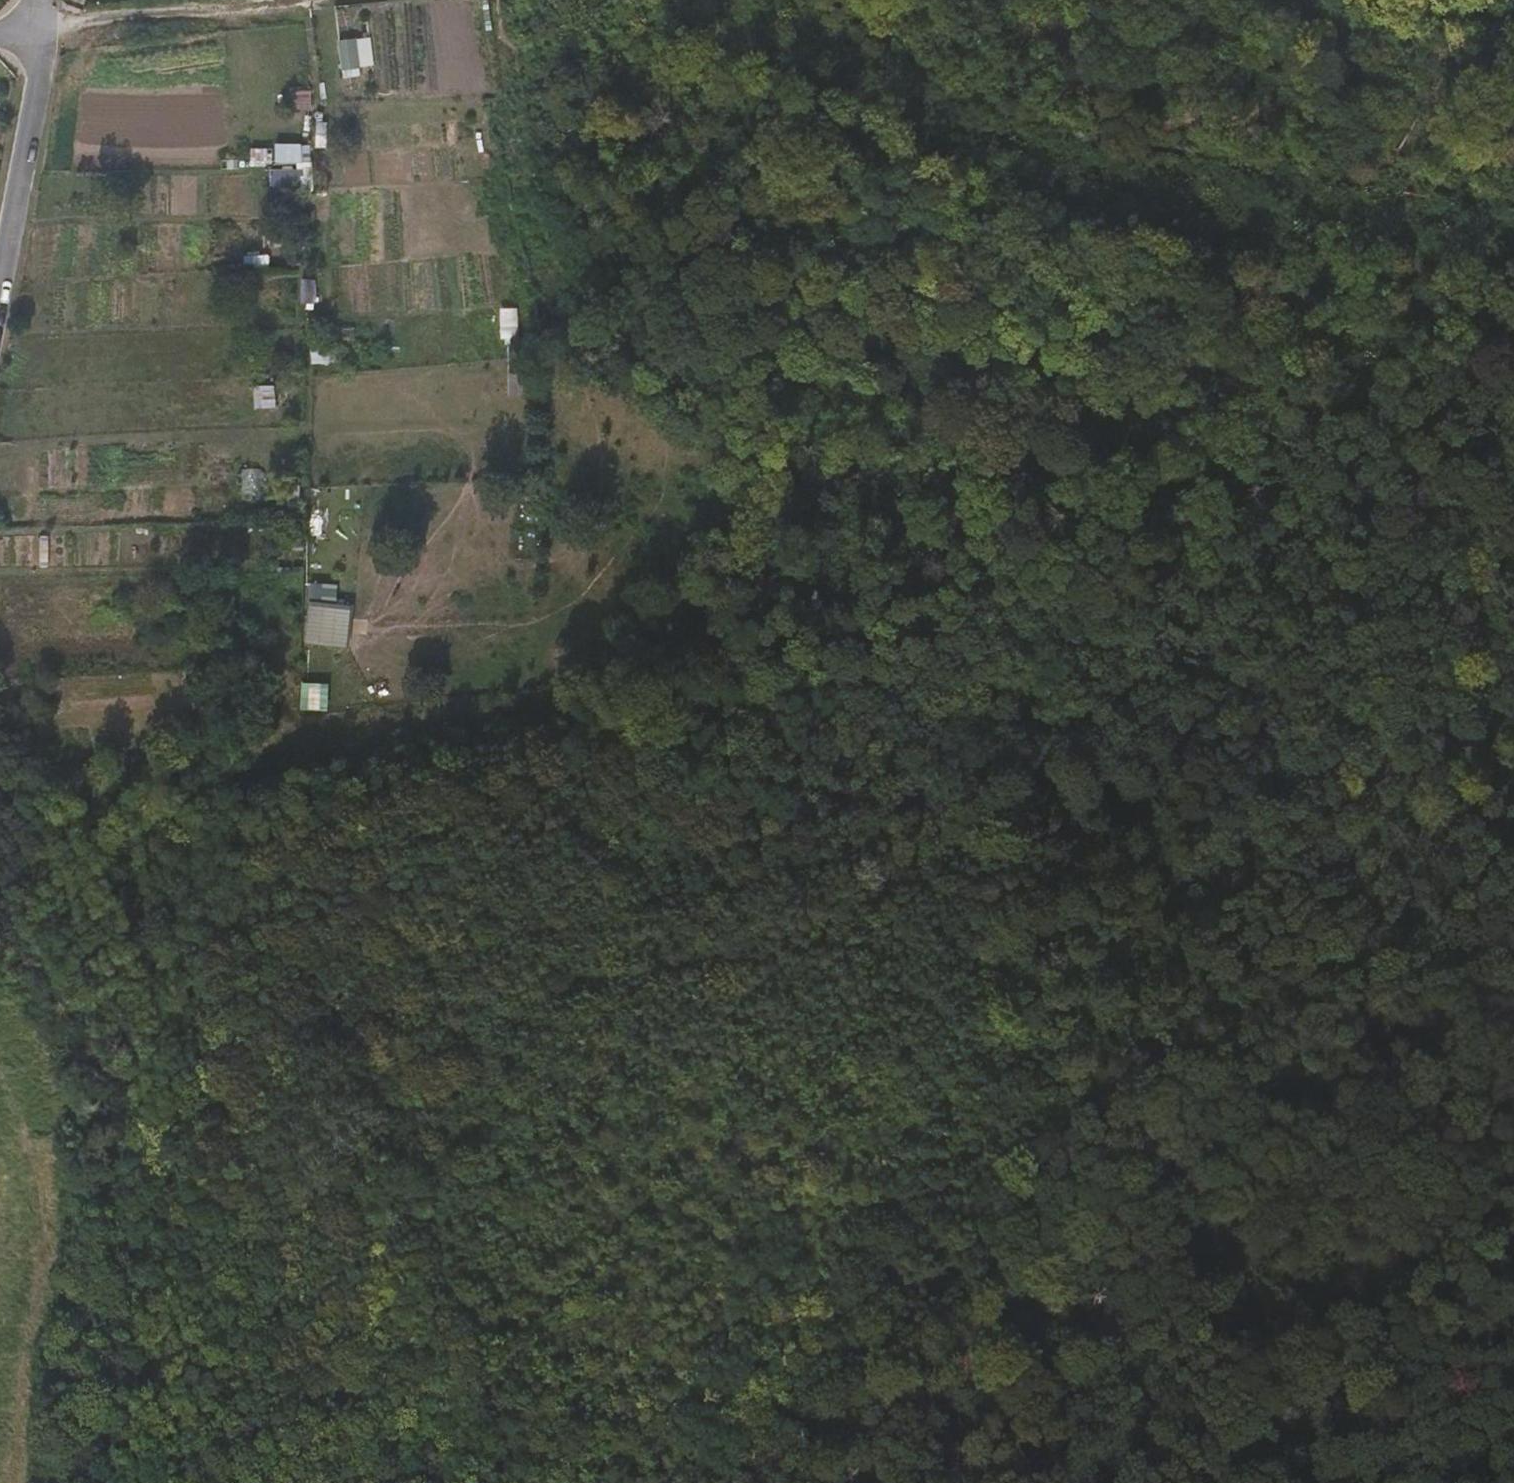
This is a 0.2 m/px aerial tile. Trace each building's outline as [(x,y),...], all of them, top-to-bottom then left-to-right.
[(312,107),(312,90),(291,90),(292,108),(312,107)] [(276,144),(275,163),(302,164),(303,145),(276,144)] [(271,185),(292,184),(291,171),(270,171),(271,185)] [(247,269),(270,268),(269,255),(246,257),(247,269)] [(317,305),(316,280),(302,280),(302,305),(317,305)] [(310,360),(326,364),(330,349),(314,345),(310,360)] [(274,408),(275,387),(256,386),(255,408),(274,408)] [(260,498),(260,470),(242,470),(243,498),(260,498)] [(307,647),(352,649),(353,604),(308,602),(307,647)]
